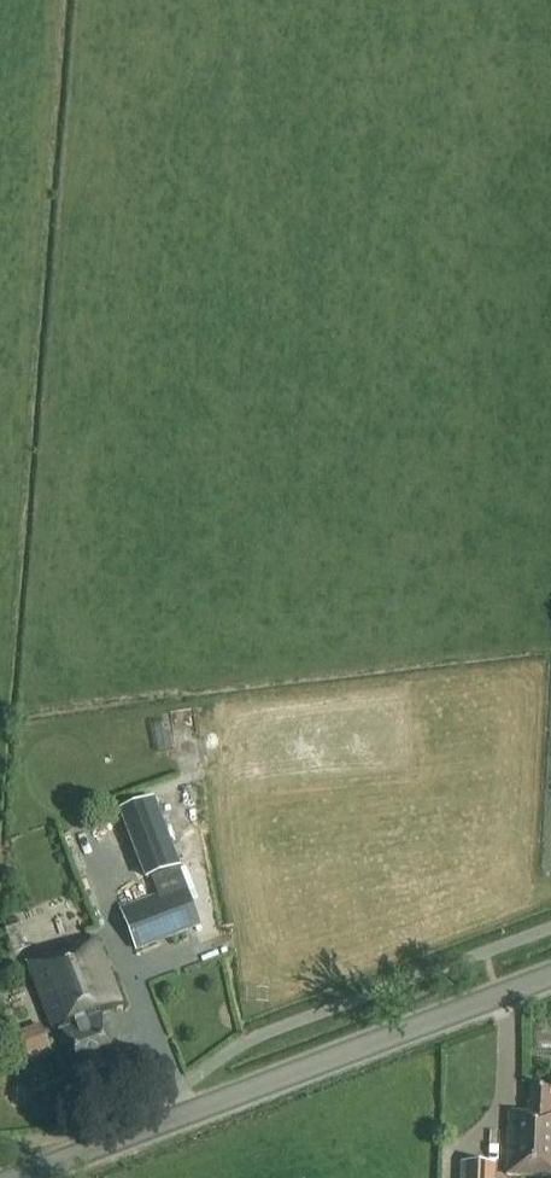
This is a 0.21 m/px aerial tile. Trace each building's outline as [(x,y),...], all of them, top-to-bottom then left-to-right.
[(208,708),(197,710),(200,732),(212,730),(208,708)] [(181,867),(154,797),(118,811),(144,881),(181,867)] [(150,880),(158,901),(122,914),(136,950),(200,926),(178,869),(150,880)] [(123,1009),(96,940),(28,965),(55,1035),(60,1033),(74,1072),(117,1055),(102,1017),(123,1009)] [(28,1052),(48,1045),(43,1031),(23,1038),(28,1052)] [(550,1094),(550,1090),(550,1089),(531,1089),(530,1114),(509,1113),(507,1176),(547,1177),(550,1177),(550,1094)] [(501,1160),(466,1160),(465,1177),(501,1177),(501,1160)]
